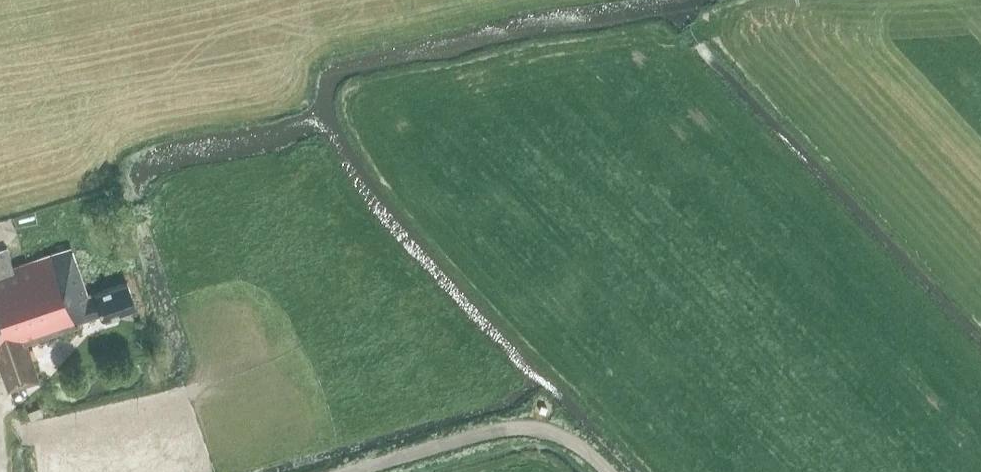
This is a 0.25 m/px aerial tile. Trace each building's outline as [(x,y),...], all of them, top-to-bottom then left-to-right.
[(136,306),(128,282),(88,296),(71,247),(13,267),(7,248),(0,250),(0,368),(8,391),(39,380),(26,343),(80,324),(79,321),(102,313),(103,317),(136,306)]
